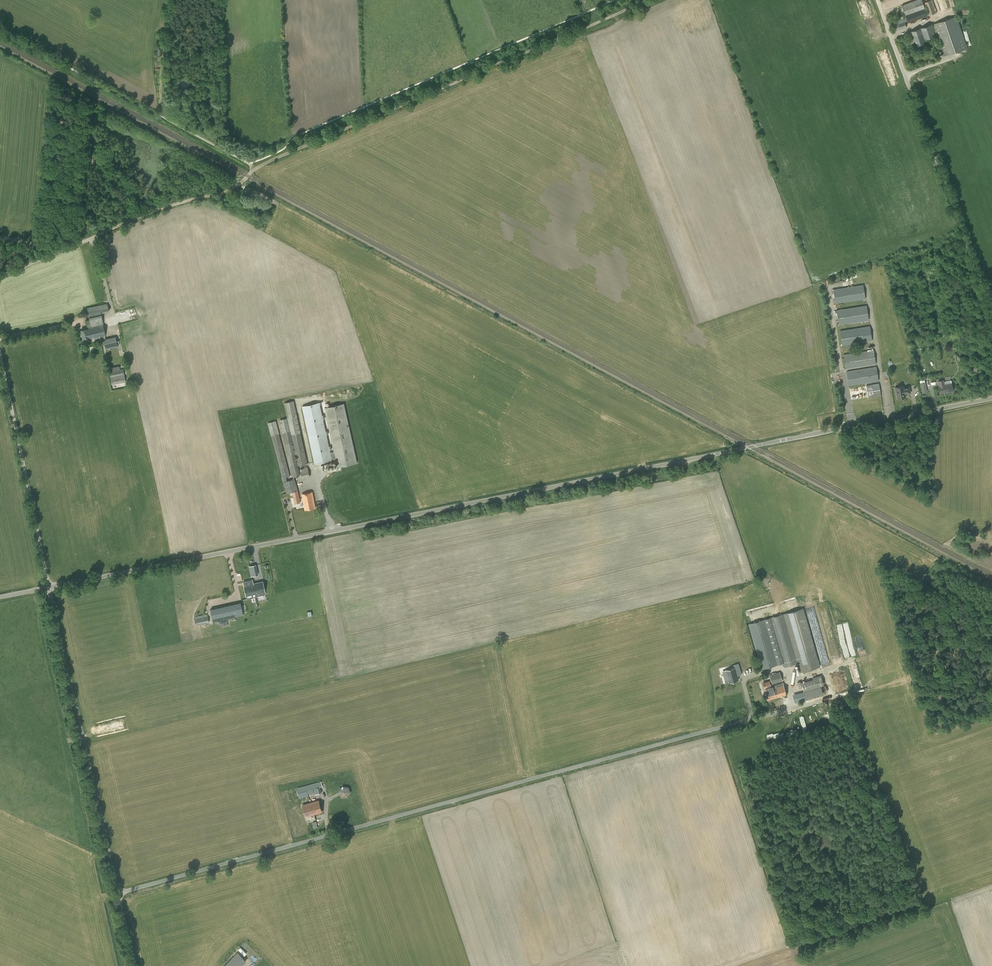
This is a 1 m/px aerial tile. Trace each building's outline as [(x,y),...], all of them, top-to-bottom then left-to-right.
[(928,16),(922,0),(916,0),(902,5),(906,17),(893,21),(896,31),(907,28),(904,21),(907,21),(908,23),(928,16)] [(937,12),(933,0),(931,0),(923,2),(928,15),(937,12)] [(943,56),(968,48),(957,16),(932,24),(943,56)] [(908,33),(912,45),(915,44),(916,49),(927,45),(925,39),(935,36),(931,25),(908,33)] [(836,303),(866,299),(863,284),(833,289),(836,303)] [(87,340),(105,335),(101,317),(100,311),(109,309),(108,304),(87,308),(90,320),(86,321),(87,328),(80,330),(83,339),(87,338),(87,340)] [(839,325),(869,320),(867,305),(837,310),(839,325)] [(842,346),(872,341),(870,326),(840,330),(842,346)] [(108,359),(120,356),(115,336),(106,339),(103,341),(108,359)] [(846,369),(876,364),(874,350),(844,354),(846,369)] [(849,386),(879,381),(876,366),(847,371),(849,386)] [(109,371),(112,384),(125,381),(123,369),(109,371)] [(945,384),(944,380),(938,381),(939,385),(938,386),(940,394),(953,391),(952,383),(945,384)] [(920,393),(927,392),(925,382),(918,383),(920,393)] [(851,400),(881,395),(879,383),(849,388),(851,400)] [(903,385),(895,387),(897,399),(906,397),(905,393),(907,392),(907,393),(910,392),(909,386),(904,387),(903,385)] [(298,466),(308,464),(297,416),(294,400),(285,402),(288,418),(298,466)] [(331,454),(321,408),(320,402),(303,406),(316,464),(337,459),(338,467),(357,462),(344,403),(325,407),(335,453),(331,454)] [(292,477),(300,475),(287,418),(286,410),(282,411),(283,414),(279,415),(280,419),(280,420),(292,477)] [(283,478),(290,476),(279,434),(280,434),(276,421),(268,423),(271,436),(272,436),(283,478)] [(302,478),(310,477),(308,467),(300,469),(302,478)] [(295,478),(284,481),(286,493),(293,492),(295,503),(300,503),(300,499),(302,498),(301,497),(299,497),(298,490),(295,478)] [(305,510),(316,507),(313,492),(302,494),(305,510)] [(253,583),(252,580),(243,582),(247,599),(251,598),(250,595),(265,592),(262,581),(253,583)] [(213,621),(243,615),(240,603),(210,609),(213,621)] [(762,669),(778,665),(783,663),(784,667),(798,663),(800,672),(820,667),(804,608),(783,614),(770,617),(765,619),(749,624),(762,669)] [(197,625),(209,622),(207,614),(195,617),(197,625)] [(735,667),(724,670),(726,676),(727,676),(729,683),(738,680),(736,674),(741,673),(738,664),(734,665),(735,667)] [(772,684),(782,681),(780,671),(769,674),(772,684)] [(795,702),(806,699),(804,691),(821,686),(819,677),(801,682),(804,690),(793,693),(795,702)] [(772,686),(770,680),(763,682),(765,688),(768,700),(786,694),(783,682),(773,685),(773,686),(772,686)] [(323,786),(321,781),(304,786),(304,785),(302,786),(297,787),(297,788),(296,788),(297,789),(298,789),(298,790),(298,793),(299,799),(307,797),(305,791),(313,788),(315,795),(322,793),(320,787),(323,786)] [(340,785),(339,795),(348,796),(350,786),(340,785)] [(305,816),(322,812),(319,800),(302,805),(305,816)] [(244,955),(246,953),(240,947),(238,949),(244,955)]
